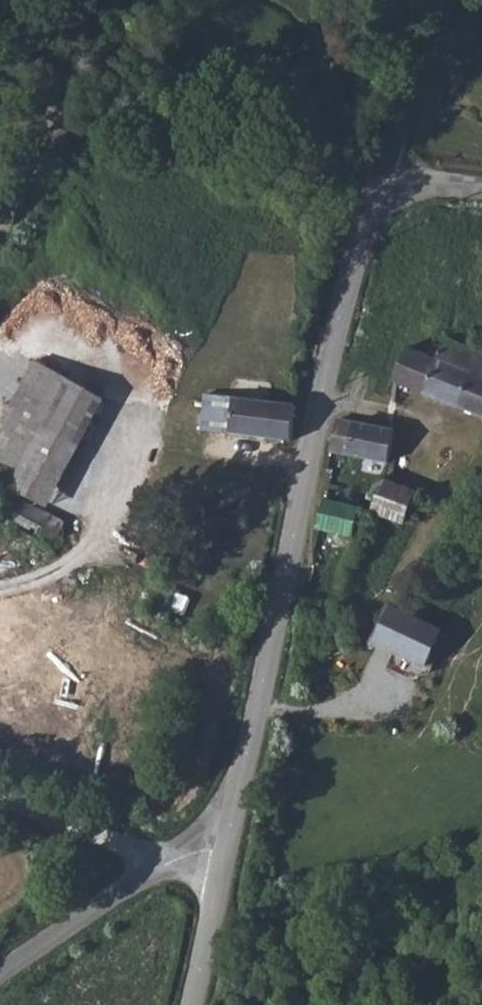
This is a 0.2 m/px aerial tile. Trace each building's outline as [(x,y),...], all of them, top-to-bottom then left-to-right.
[(392,376),(454,402),(480,348),(439,331),(434,338),(427,336),(424,337),(420,341),(418,347),(407,342),(392,376)] [(454,402),(481,413),(481,349),(480,348),(454,402)] [(3,494),(66,386),(34,366),(0,423),(0,492),(3,494)] [(3,494),(12,499),(39,514),(100,405),(66,386),(3,494)] [(296,404),(206,395),(202,431),(292,441),(296,404)] [(331,451),(389,463),(395,430),(338,419),(331,451)] [(380,492),(373,512),(404,523),(417,492),(384,480),(380,492)] [(60,525),(39,514),(12,499),(0,516),(0,524),(46,549),(60,525)] [(354,537),(361,508),(324,500),(317,529),(354,537)] [(392,607),(375,643),(427,667),(442,631),(392,607)]
